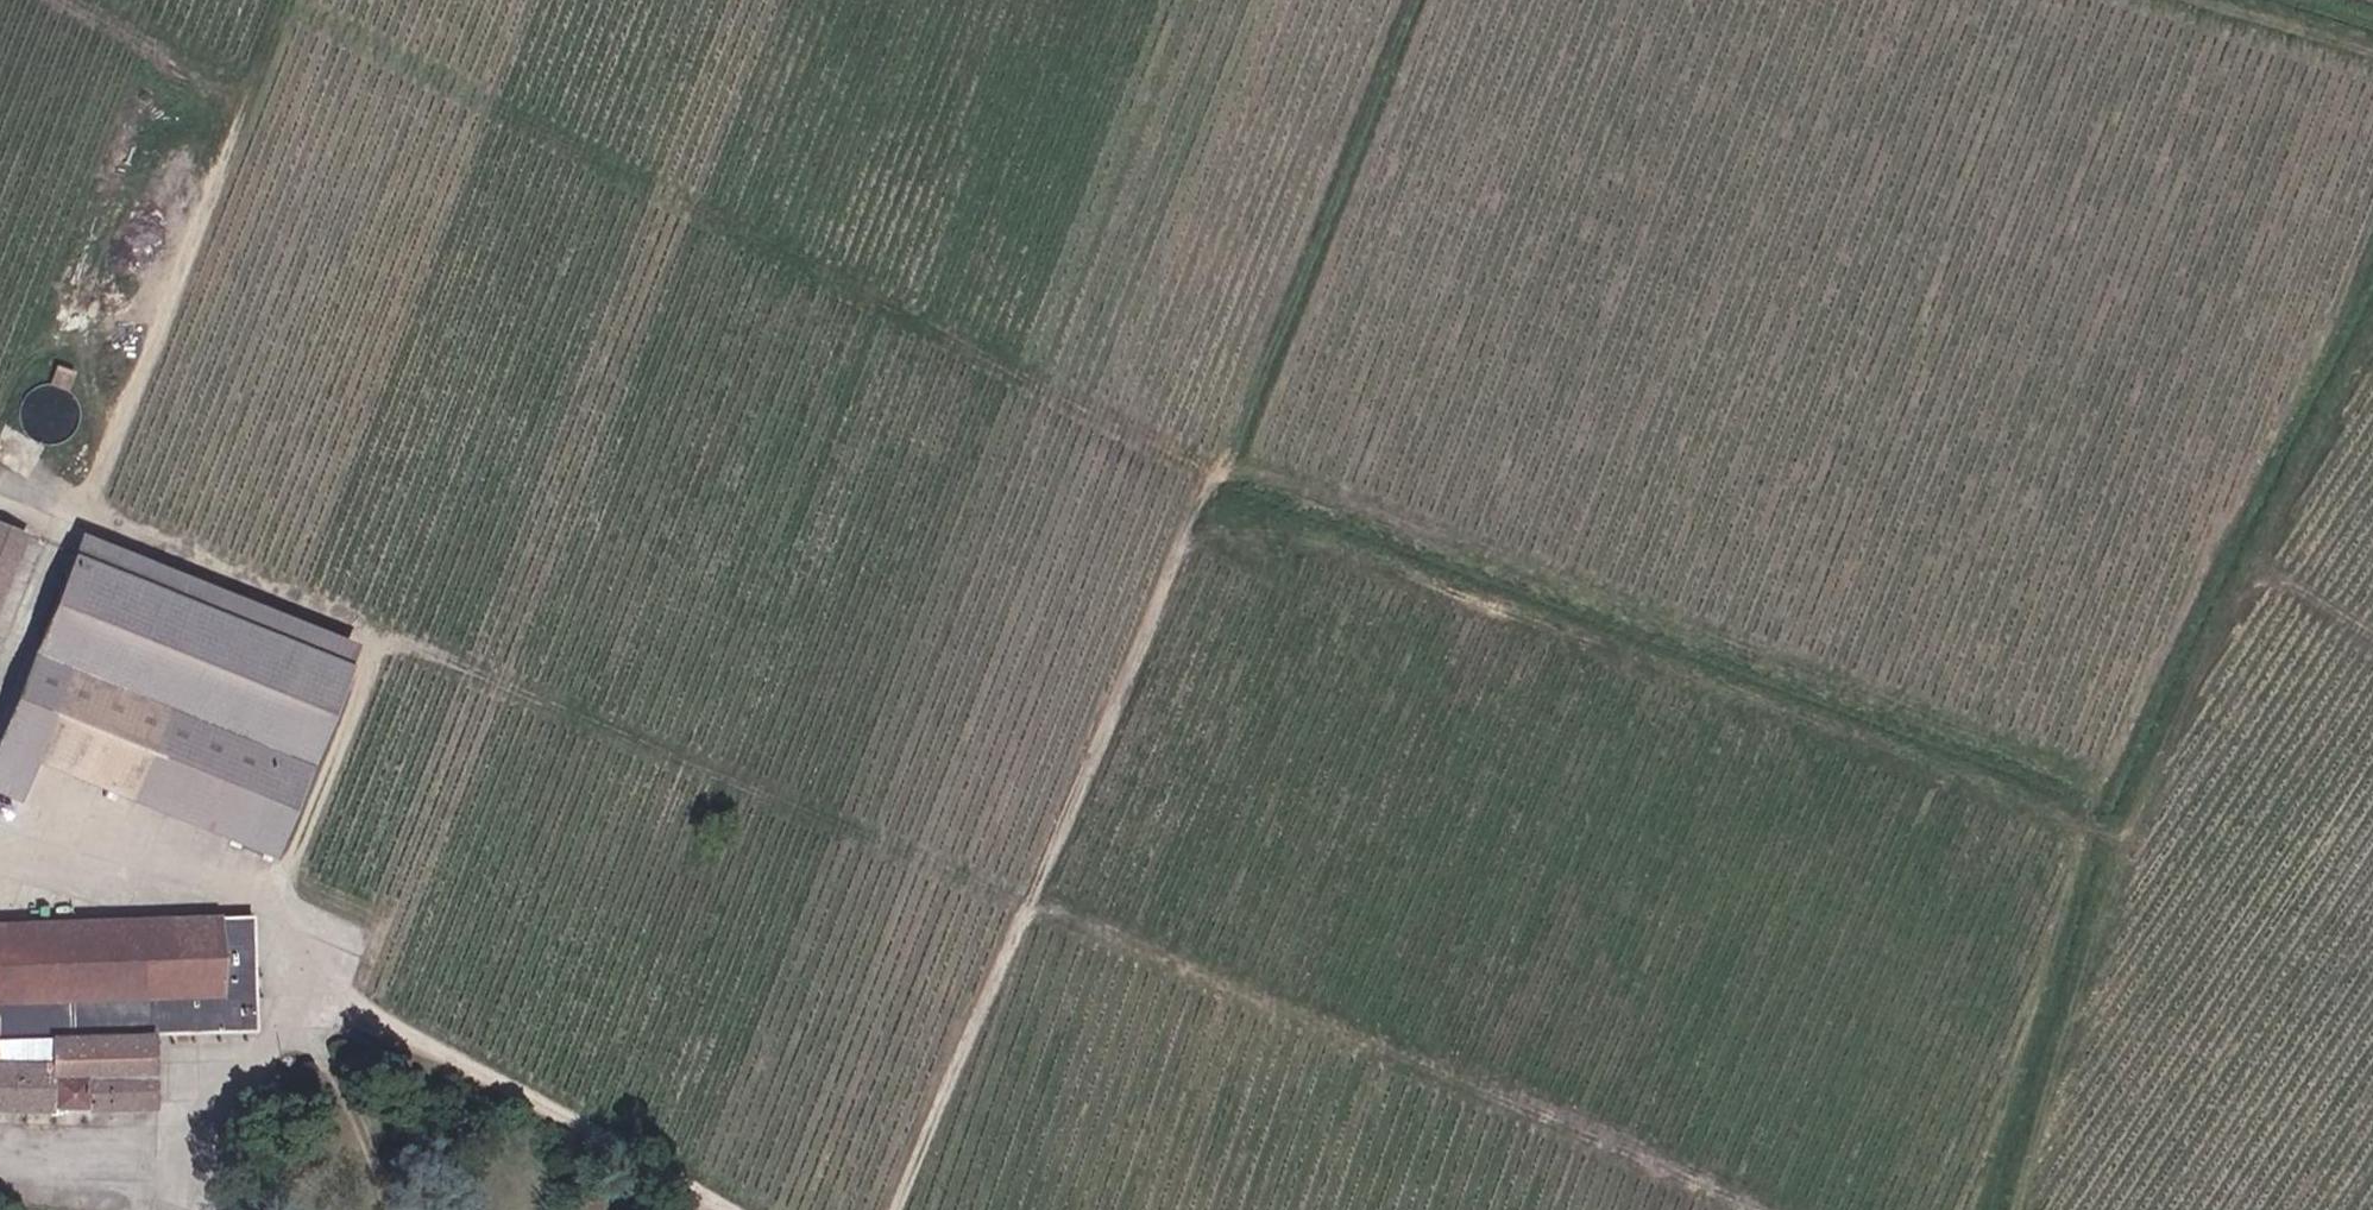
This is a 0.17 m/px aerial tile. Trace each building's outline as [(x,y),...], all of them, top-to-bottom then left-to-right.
[(28,384),(20,430),(57,437),(66,391),(28,384)] [(9,517),(0,514),(0,540),(9,517)] [(3,745),(282,859),(364,660),(85,546),(47,638),(3,745)] [(263,992),(262,949),(232,949),(231,913),(198,914),(0,921),(0,953),(1,985),(0,985),(0,1100),(88,1105),(88,1098),(151,1099),(153,1029),(154,998),(200,998),(199,1029),(265,1028),(263,992)] [(232,949),(262,949),(260,913),(231,913),(232,949)] [(153,1029),(199,1029),(200,998),(154,998),(153,1029)]
